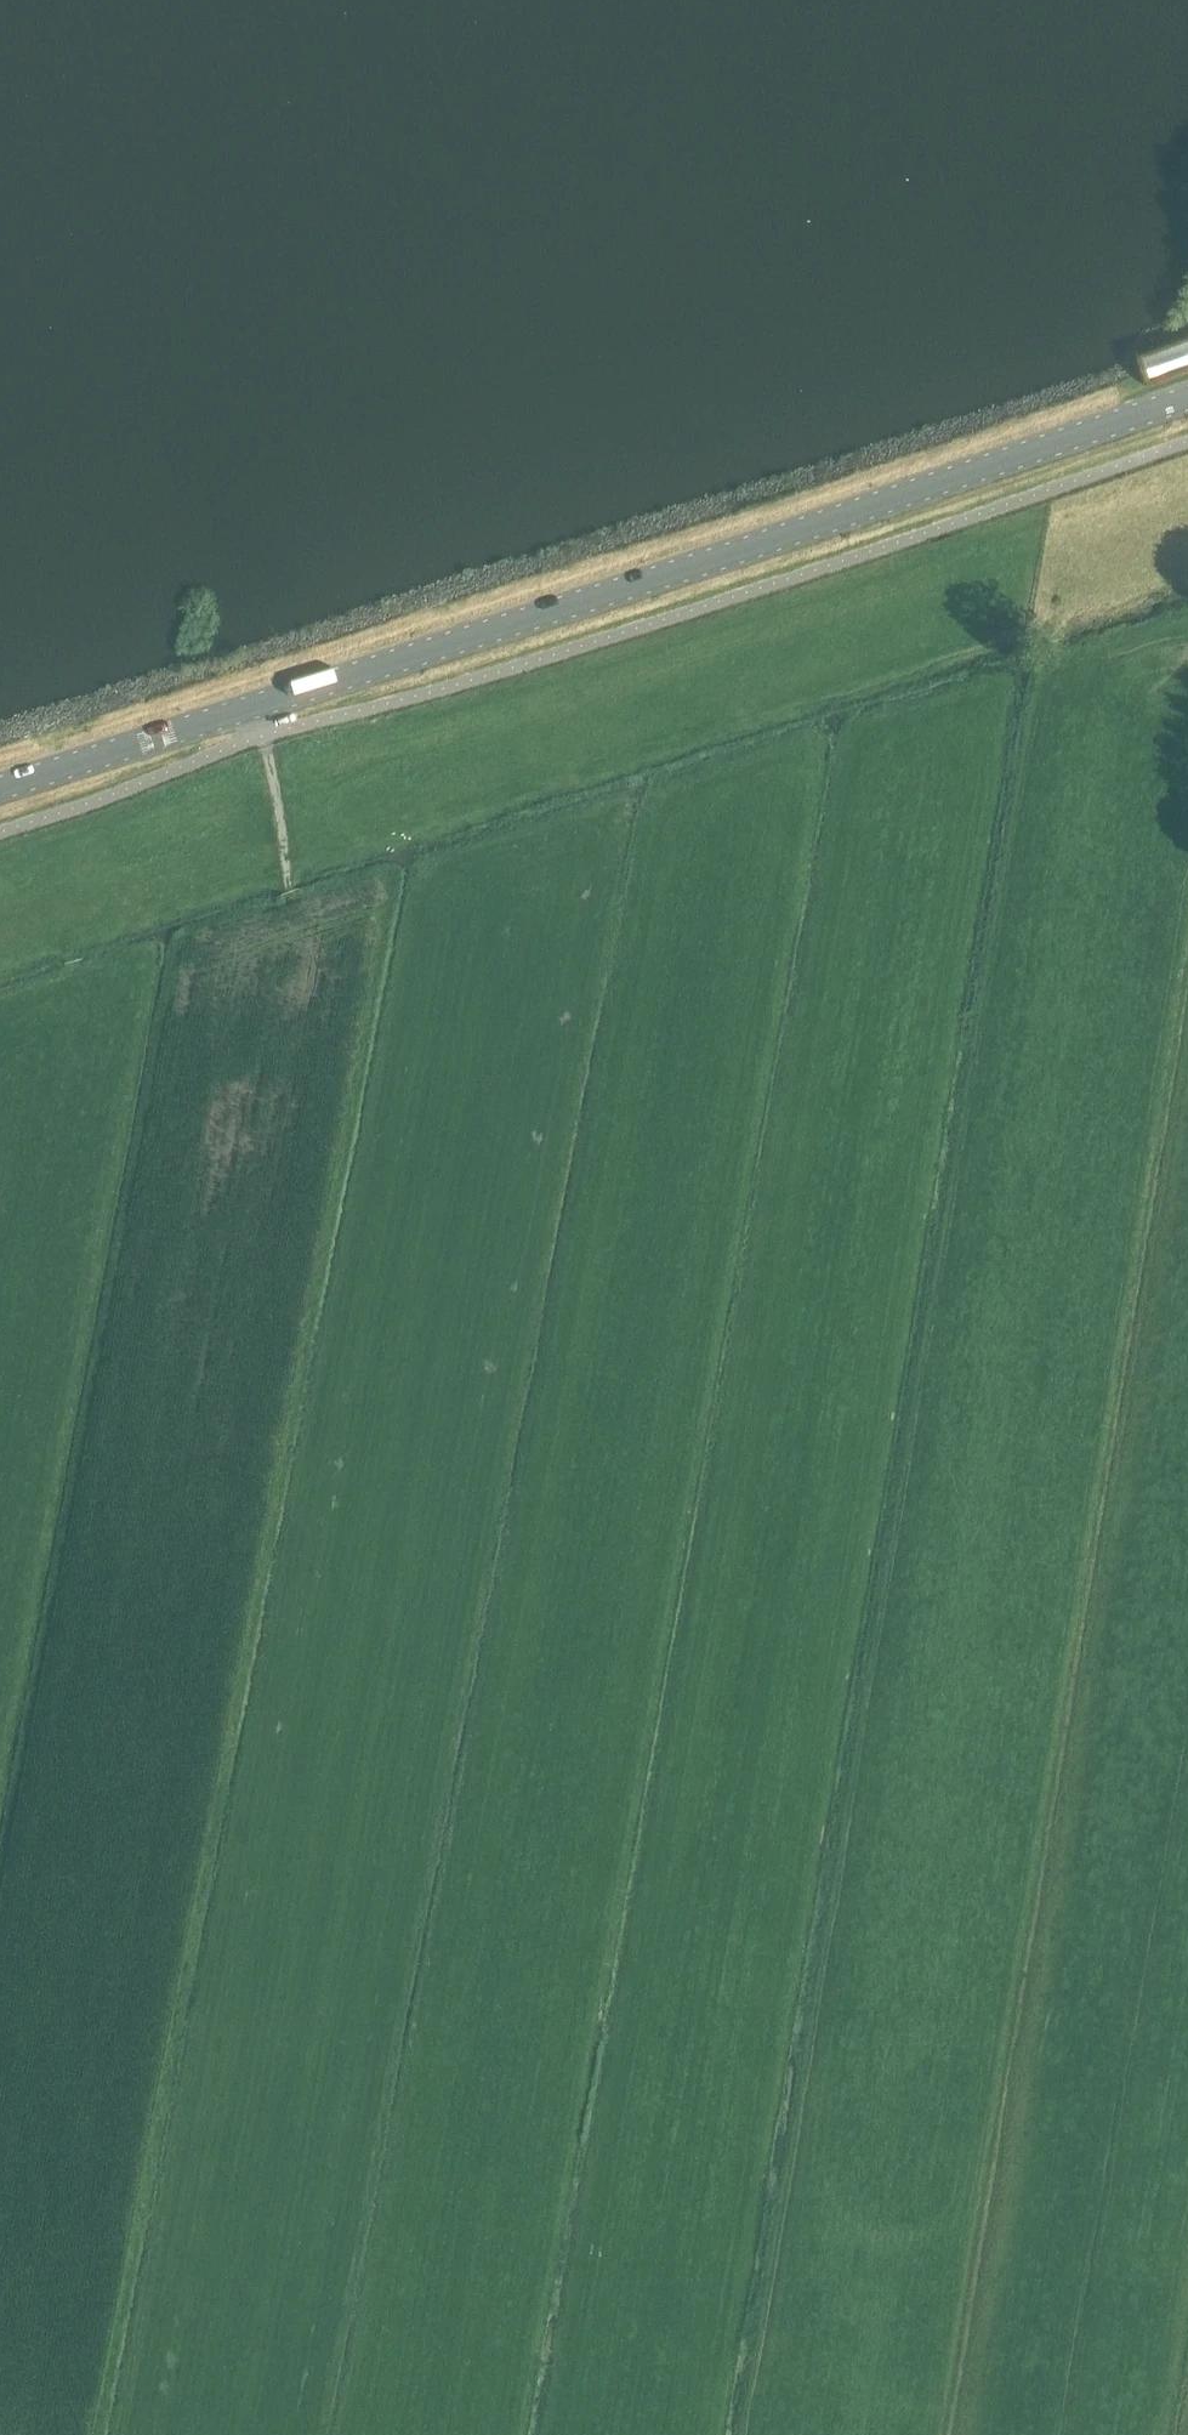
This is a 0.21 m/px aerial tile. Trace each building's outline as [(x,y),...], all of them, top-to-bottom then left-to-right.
[(1145,345),(1149,363),(1187,354),(1187,335),(1145,345)]
